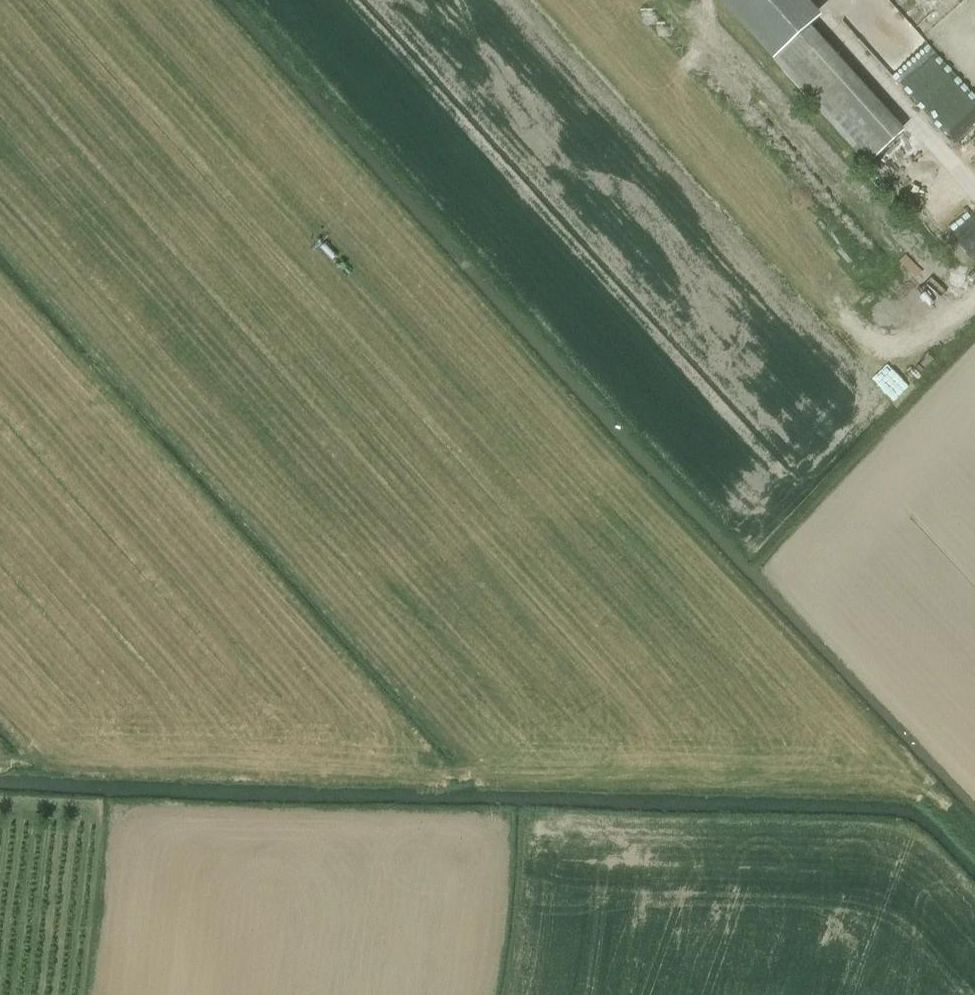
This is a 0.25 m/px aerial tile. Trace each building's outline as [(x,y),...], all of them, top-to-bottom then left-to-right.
[(808,0),(723,0),(870,164),(899,137),(803,30),(820,14),(808,0)] [(936,0),(908,0),(921,14),(936,0)]
